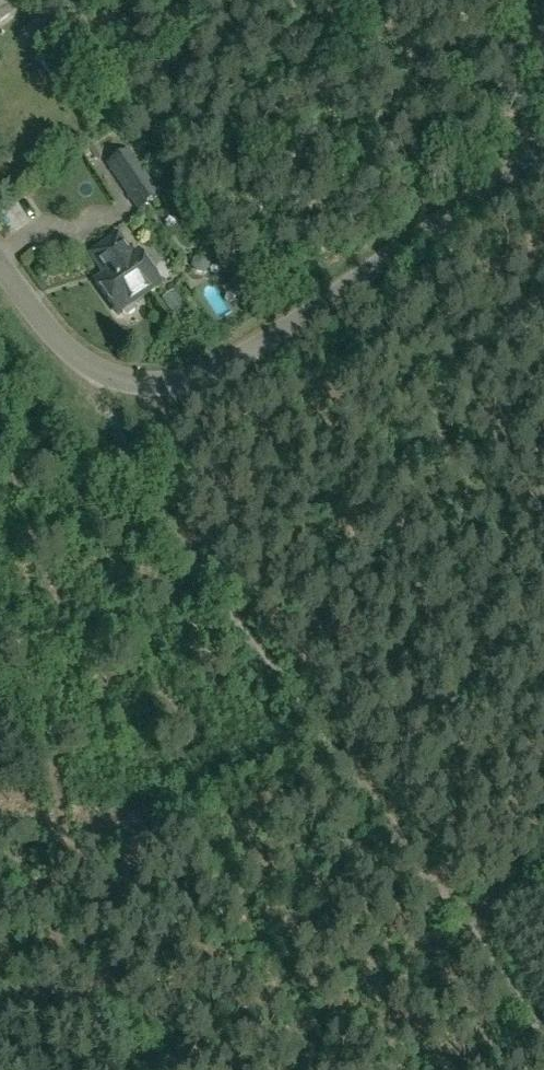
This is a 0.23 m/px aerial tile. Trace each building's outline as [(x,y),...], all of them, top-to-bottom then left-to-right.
[(15,12),(8,3),(4,6),(0,1),(0,23),(15,12)] [(109,163),(106,165),(138,213),(159,199),(128,152),(127,153),(112,131),(95,142),(109,163)] [(116,316),(120,313),(122,316),(128,317),(134,313),(135,306),(134,303),(159,286),(136,253),(132,255),(119,236),(91,255),(105,276),(94,283),(116,316)]
